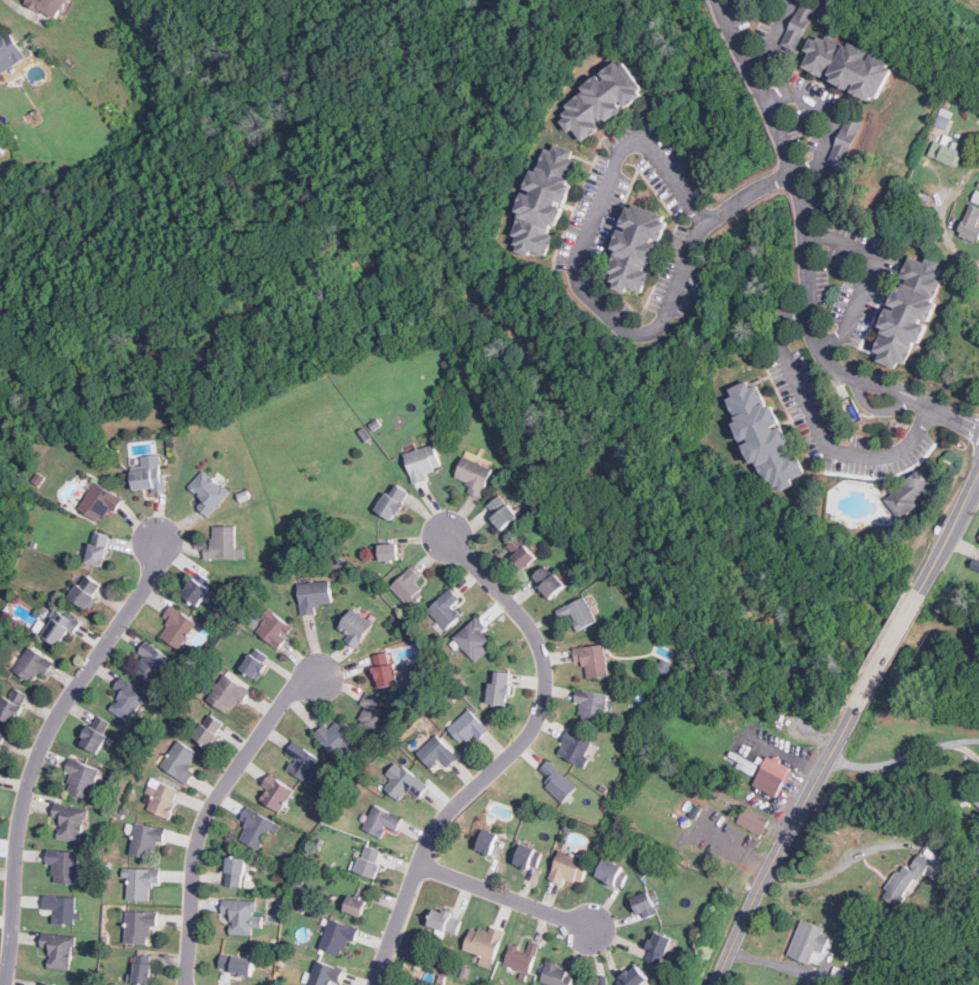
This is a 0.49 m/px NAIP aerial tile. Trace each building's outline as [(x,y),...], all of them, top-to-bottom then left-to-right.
[(25,3),(57,19),(66,0),(27,0),(25,3)] [(781,44),(795,50),(815,7),(801,0),(781,44)] [(26,58),(16,41),(9,45),(0,31),(0,73),(26,58)] [(893,61),(849,43),(848,44),(826,35),(824,40),(811,35),(804,50),(808,52),(802,67),(826,78),(826,79),(851,90),(850,91),(876,102),(893,61)] [(582,141),(602,127),(600,124),(625,108),(646,94),(622,58),(599,73),(600,74),(581,86),(584,91),(564,104),(569,112),(559,118),(568,132),(574,129),(582,141)] [(829,159),(843,165),(860,123),(846,117),(829,159)] [(962,152),(955,150),(958,141),(943,135),(940,142),(933,139),(927,156),(957,167),(962,152)] [(518,212),(517,212),(514,236),(517,237),(515,251),(549,256),(553,229),(559,230),(563,204),(568,205),(571,183),(572,183),(575,159),(572,158),(573,148),(553,145),(553,149),(543,148),(539,170),(530,169),(527,191),(521,190),(518,212)] [(978,204),(978,192),(975,190),(971,201),(978,204)] [(929,197),(917,191),(908,208),(920,215),(929,197)] [(619,227),(613,248),(615,248),(609,273),(614,274),(610,288),(626,292),(627,288),(643,293),(650,267),(653,267),(660,242),(661,242),(669,215),(627,204),(621,227),(619,227)] [(967,204),(958,235),(978,242),(978,238),(978,226),(977,226),(978,219),(978,207),(967,204)] [(940,261),(925,258),(923,262),(910,256),(902,270),(901,276),(906,279),(902,286),(898,285),(889,304),(887,308),(879,326),(884,328),(876,344),(874,351),(879,353),(877,360),(891,367),(896,368),(899,362),(905,363),(915,343),(918,344),(928,325),(929,321),(938,303),(932,301),(943,279),(937,276),(940,261)] [(805,473),(797,452),(790,455),(786,446),(791,444),(783,424),(781,425),(773,404),(767,406),(758,384),(751,387),(748,380),(729,388),(732,396),(726,398),(736,421),(733,422),(742,443),(743,443),(752,464),(757,462),(765,483),(774,480),(778,491),(794,485),(791,479),(805,473)] [(427,480),(425,471),(441,467),(435,444),(403,452),(412,484),(427,480)] [(467,492),(481,498),(495,461),(465,450),(454,478),(470,484),(467,492)] [(140,456),(142,466),(131,467),(133,490),(152,488),(152,493),(166,491),(164,474),(161,474),(159,454),(140,456)] [(229,493),(203,469),(187,486),(202,500),(196,507),(207,517),(229,493)] [(907,474),(885,484),(898,514),(924,498),(927,481),(921,473),(907,474)] [(78,508),(98,522),(108,507),(114,512),(122,500),(97,482),(78,508)] [(393,521),(410,492),(396,484),(390,494),(385,491),(374,510),(393,521)] [(501,529),(518,516),(501,494),(484,507),(501,529)] [(235,525),(212,526),(212,544),(204,544),(204,558),(243,558),(243,548),(235,548),(235,525)] [(537,557),(513,530),(503,539),(515,553),(511,557),(523,570),(537,557)] [(78,557),(86,558),(85,563),(104,567),(110,534),(93,531),(90,548),(80,546),(78,557)] [(398,558),(397,543),(372,544),(373,560),(398,558)] [(550,598),(565,585),(545,564),(531,577),(550,598)] [(414,582),(420,577),(411,566),(389,585),(408,608),(424,594),(414,582)] [(182,596),(197,605),(212,581),(197,571),(182,596)] [(101,584),(84,574),(70,598),(86,608),(101,584)] [(331,604),(330,581),(298,583),(299,615),(314,614),(314,605),(331,604)] [(462,614),(451,603),(458,597),(449,588),(427,610),(446,630),(462,614)] [(596,621),(585,596),(556,609),(560,618),(571,614),(577,629),(596,621)] [(159,636),(178,649),(197,622),(171,604),(162,616),(169,621),(159,636)] [(256,630),(276,648),(293,629),(269,608),(260,617),(264,621),(256,630)] [(373,624),(352,608),(338,627),(348,634),(344,640),(355,648),(373,624)] [(65,611),(63,615),(55,609),(39,634),(57,645),(68,630),(73,633),(80,621),(65,611)] [(481,632),(487,627),(477,616),(453,638),(475,662),(493,645),(481,632)] [(133,671),(155,685),(172,657),(145,641),(138,653),(142,656),(133,671)] [(575,665),(584,664),(586,679),(608,675),(603,643),(572,648),(575,665)] [(39,670),(46,674),(54,660),(28,645),(13,670),(32,681),(39,670)] [(256,679),(270,657),(254,647),(239,669),(256,679)] [(378,688),(402,683),(398,662),(389,664),(386,652),(371,656),(378,688)] [(494,683),(489,683),(487,703),(507,705),(511,672),(495,670),(494,683)] [(236,699),(243,703),(250,691),(224,673),(206,699),(226,713),(236,699)] [(109,709),(127,722),(147,694),(122,676),(113,687),(120,693),(109,709)] [(13,724),(27,693),(14,688),(9,699),(3,696),(0,702),(0,718),(13,724)] [(574,702),(581,704),(578,720),(602,725),(608,694),(577,688),(574,702)] [(393,717),(398,710),(367,690),(359,704),(365,708),(357,720),(378,734),(390,716),(393,717)] [(473,733),(479,739),(489,730),(468,709),(447,728),(462,744),(473,733)] [(225,724),(209,713),(193,736),(209,747),(225,724)] [(328,729),(323,725),(314,734),(335,756),(356,736),(339,718),(328,729)] [(79,744),(97,753),(107,735),(89,725),(79,744)] [(556,755),(586,768),(597,743),(566,730),(556,755)] [(447,767),(457,757),(436,734),(416,752),(430,768),(440,759),(447,767)] [(194,772),(188,768),(197,751),(177,740),(161,768),(188,783),(194,772)] [(324,769),(316,763),(320,758),(293,740),(285,753),(293,758),(286,769),(304,781),(306,778),(314,783),(324,769)] [(752,785),(776,796),(790,766),(767,755),(752,785)] [(66,792),(90,798),(98,766),(69,759),(66,773),(70,774),(66,792)] [(562,802),(576,787),(547,760),(540,768),(550,777),(543,785),(562,802)] [(407,790),(418,798),(428,786),(396,761),(386,774),(391,778),(384,788),(399,800),(407,790)] [(267,789),(260,799),(279,812),(294,790),(270,773),(262,785),(267,789)] [(180,789),(151,777),(144,795),(151,798),(146,809),(168,818),(180,789)] [(86,808),(55,802),(52,816),(60,818),(56,838),(79,843),(86,808)] [(380,837),(386,825),(396,830),(402,818),(374,804),(361,828),(380,837)] [(762,835),(770,818),(744,805),(736,823),(762,835)] [(240,819),(246,822),(238,839),(260,849),(274,820),(246,807),(240,819)] [(126,824),(126,833),(131,833),(130,856),(155,857),(156,842),(164,842),(165,826),(126,824)] [(484,828),(476,849),(490,855),(498,833),(484,828)] [(527,868),(529,864),(536,867),(542,851),(520,843),(513,864),(527,868)] [(383,851),(364,845),(355,872),(374,878),(383,851)] [(564,878),(573,882),(574,879),(582,881),(589,860),(558,849),(548,879),(562,884),(564,878)] [(52,882),(77,883),(78,851),(47,850),(46,864),(53,864),(52,882)] [(244,858),(226,857),(225,885),(243,885),(244,858)] [(897,874),(898,875),(900,872),(901,873),(906,867),(913,872),(915,869),(913,868),(920,857),(933,865),(925,877),(923,876),(919,882),(916,880),(904,896),(908,899),(901,908),(894,903),(892,905),(884,899),(889,893),(886,890),(897,874)] [(595,877),(621,888),(629,870),(603,859),(595,877)] [(976,864),(978,872),(978,879),(968,883),(967,881),(964,882),(961,874),(963,873),(961,870),(976,864)] [(127,900),(150,900),(151,883),(159,883),(160,868),(123,867),(122,877),(127,877),(127,900)] [(958,881),(949,885),(944,873),(953,869),(958,881)] [(641,919),(658,913),(653,900),(658,899),(654,889),(632,897),(641,919)] [(343,910),(361,916),(366,901),(349,894),(343,910)] [(76,896),(43,895),(43,909),(53,910),(52,922),(76,922),(76,896)] [(229,914),(229,934),(251,934),(251,927),(262,927),(262,915),(255,915),(255,900),(221,900),(221,914),(229,914)] [(456,934),(461,920),(451,917),(452,913),(433,907),(428,925),(456,934)] [(125,942),(149,943),(149,925),(157,925),(157,912),(126,911),(125,942)] [(320,949),(342,955),(346,939),(355,941),(358,926),(327,918),(320,949)] [(802,922),(825,931),(822,936),(831,940),(824,957),(815,953),(810,966),(788,957),(802,922)] [(481,956),(478,964),(490,968),(503,930),(489,925),(487,932),(471,926),(463,949),(481,956)] [(671,937),(654,931),(644,960),(661,966),(671,937)] [(41,945),(48,946),(46,967),(70,970),(73,936),(43,932),(41,945)] [(503,964),(528,973),(539,944),(531,941),(528,950),(510,944),(503,964)] [(127,982),(149,984),(152,956),(136,955),(133,973),(128,972),(127,982)] [(251,974),(253,958),(220,955),(218,971),(251,974)] [(343,969),(315,960),(307,984),(310,984),(331,984),(332,980),(339,982),(343,969)] [(567,968),(547,961),(540,981),(551,984),(570,984),(573,977),(565,974),(567,968)] [(619,984),(640,984),(647,979),(636,964),(616,981),(619,984)] [(835,969),(846,972),(843,983),(832,979),(835,969)]
